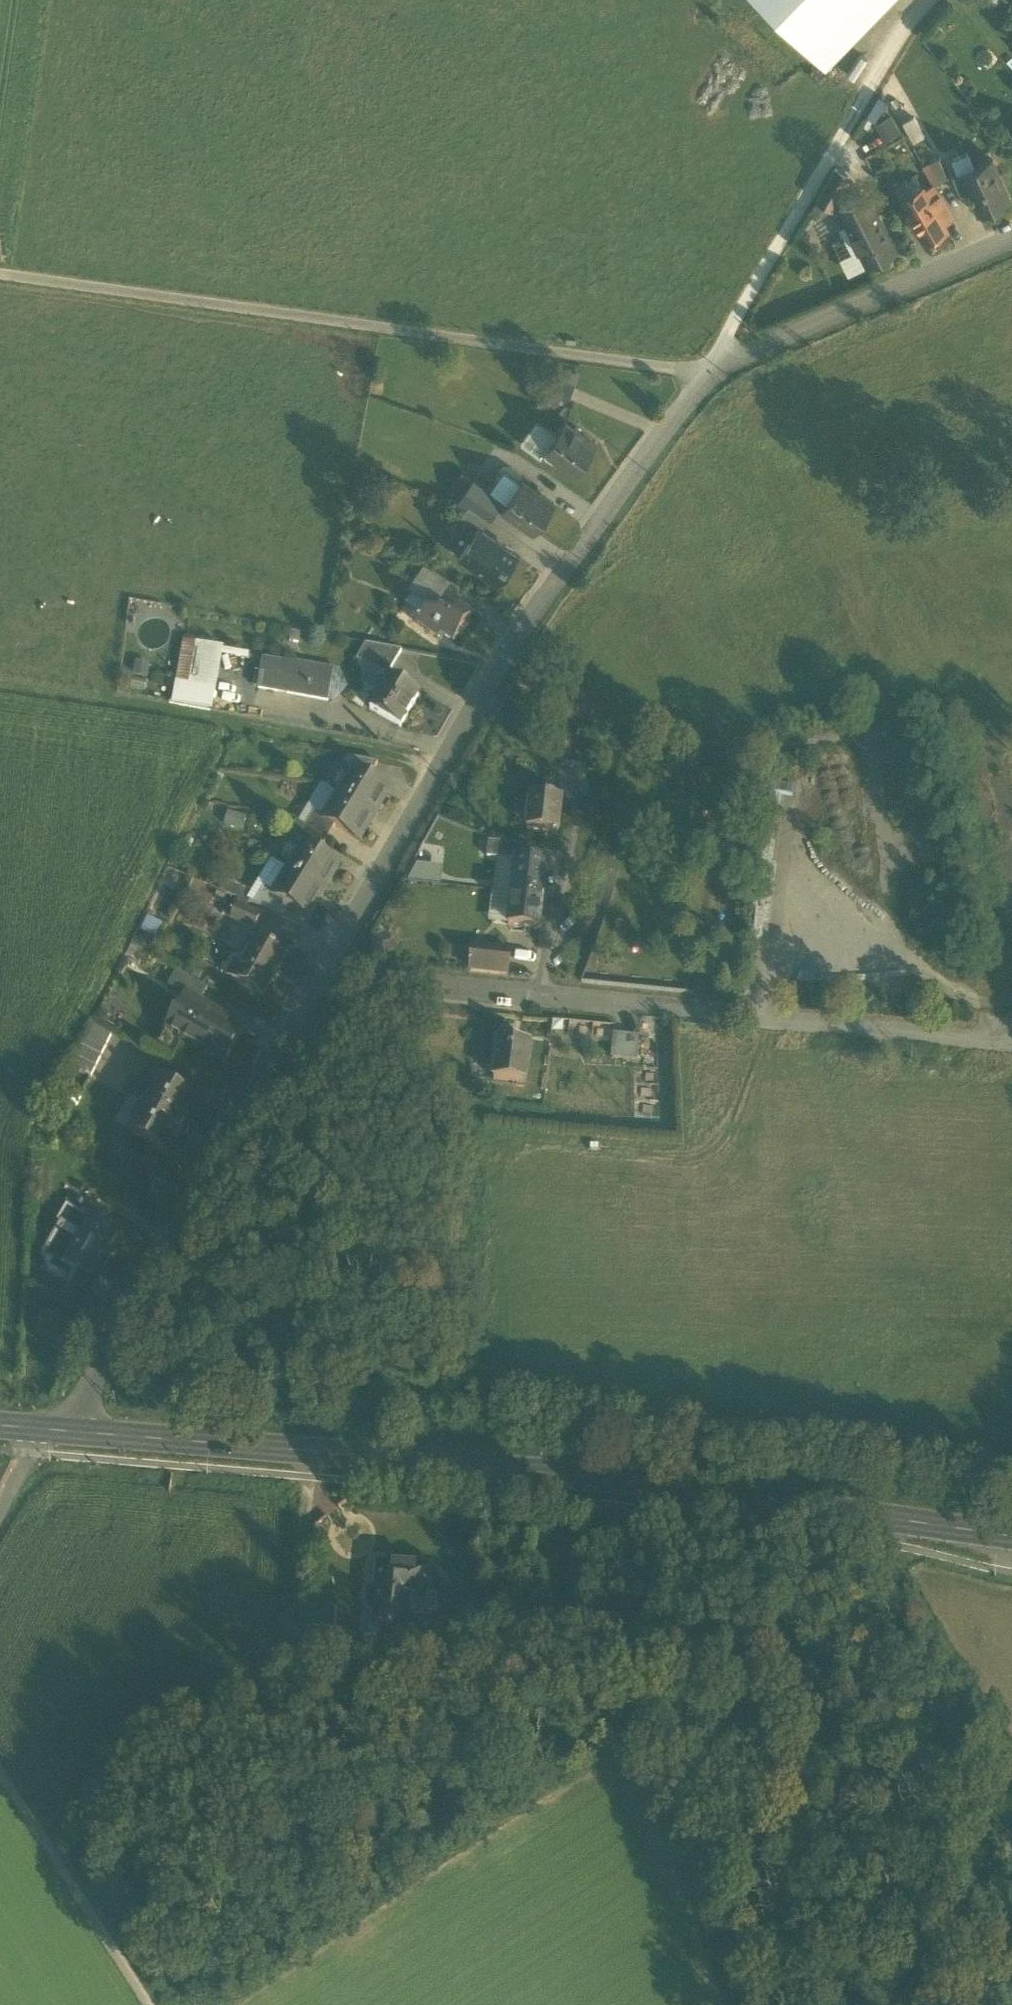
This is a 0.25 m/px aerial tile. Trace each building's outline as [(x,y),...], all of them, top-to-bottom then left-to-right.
[(862,0),(756,0),(810,52),(862,0)] [(810,52),(825,66),(889,0),(862,0),(810,52)] [(886,101),(878,96),(866,116),(874,121),(886,101)] [(890,115),(874,123),(884,141),(900,132),(890,115)] [(902,122),(913,141),(924,135),(913,116),(902,122)] [(953,156),(960,171),(978,163),(972,148),(953,156)] [(929,162),(937,181),(947,177),(939,157),(929,162)] [(992,157),(978,163),(960,171),(954,173),(961,189),(967,186),(970,194),(978,214),(1010,200),(1004,186),(998,188),(993,175),(998,172),(992,157)] [(817,200),(831,208),(849,175),(835,167),(817,200)] [(1004,186),(998,172),(993,175),(998,188),(1004,186)] [(895,186),(901,198),(922,187),(915,174),(895,186)] [(964,197),(970,194),(967,186),(961,189),(964,197)] [(901,198),(925,240),(946,228),(942,221),(930,201),(922,187),(901,198)] [(868,194),(863,196),(871,211),(875,209),(868,194)] [(930,201),(942,221),(952,215),(940,194),(930,201)] [(875,209),(871,211),(863,196),(838,209),(845,223),(866,264),(896,249),(876,208),(875,209)] [(866,264),(845,223),(839,227),(842,235),(832,240),(847,273),(866,264)] [(563,420),(554,432),(536,419),(519,443),(537,456),(542,449),(574,472),(595,443),(563,420)] [(505,502),(521,479),(506,469),(490,492),(505,502)] [(501,507),(505,502),(490,492),(473,479),(457,501),(467,505),(468,504),(489,518),(498,505),(501,507)] [(501,507),(534,531),(554,503),(521,479),(505,502),(501,507)] [(468,504),(467,505),(459,517),(477,529),(478,527),(481,529),(489,518),(468,504)] [(502,509),(496,515),(515,530),(521,524),(502,509)] [(459,554),(496,580),(515,553),(481,529),(478,527),(477,529),(459,554)] [(406,584),(424,597),(434,583),(440,588),(448,576),(432,565),(423,562),(406,584)] [(430,602),(437,592),(440,588),(434,583),(424,597),(430,602)] [(440,634),(452,643),(471,616),(437,592),(430,602),(415,622),(437,638),(440,634)] [(174,704),(209,711),(220,648),(184,642),(174,704)] [(357,660),(387,678),(402,651),(366,645),(357,660)] [(328,702),(330,689),(308,685),(311,670),(262,661),(258,689),(328,702)] [(333,674),(311,670),(308,685),(330,689),(333,674)] [(399,727),(401,728),(419,696),(389,678),(370,710),(399,727)] [(353,771),(369,781),(379,763),(347,758),(342,766),(352,772),(353,771)] [(352,772),(338,795),(373,816),(388,792),(369,781),(353,771),(352,772)] [(358,841),(373,816),(338,795),(324,819),(324,820),(335,827),(358,841)] [(527,831),(559,834),(563,801),(531,797),(527,831)] [(314,813),(305,828),(327,841),(335,827),(324,820),(324,819),(314,813)] [(318,855),(327,841),(305,828),(295,843),(302,848),(303,846),(318,855)] [(487,859),(515,862),(521,862),(523,846),(489,843),(487,859)] [(302,848),(288,871),(322,892),(337,867),(318,855),(303,846),(302,848)] [(515,862),(512,894),(496,893),(492,892),(488,924),(508,926),(539,930),(543,897),(546,865),(521,862),(515,862)] [(442,883),(443,866),(415,864),(414,881),(442,883)] [(307,916),(322,892),(288,871),(274,895),(273,896),(289,905),(307,916)] [(253,906),(281,918),(289,905),(273,896),(274,895),(263,889),(253,906)] [(231,918),(253,931),(261,917),(237,907),(231,918)] [(234,983),(262,999),(286,955),(258,940),(234,983)] [(472,971),(507,975),(510,951),(474,947),(472,971)] [(187,997),(200,1004),(207,990),(177,973),(169,988),(186,997),(187,997)] [(184,1044),(205,1007),(200,1004),(187,997),(186,997),(166,1034),(184,1044)] [(230,1021),(205,1007),(184,1044),(224,1066),(242,1035),(227,1026),(230,1021)] [(71,1070),(91,1080),(113,1037),(93,1027),(71,1070)] [(613,1061),(624,1062),(627,1040),(616,1039),(613,1061)] [(639,1042),(627,1040),(624,1062),(637,1063),(639,1042)] [(493,1082),(527,1085),(531,1045),(497,1042),(493,1082)] [(130,1138),(169,1159),(182,1136),(184,1138),(203,1105),(162,1082),(130,1138)] [(61,1223),(81,1235),(91,1219),(68,1205),(58,1221),(61,1223)] [(79,1270),(99,1282),(113,1257),(108,1254),(119,1235),(91,1219),(81,1235),(65,1263),(77,1270),(77,1269),(79,1270)] [(61,1223),(43,1254),(47,1272),(70,1285),(79,1270),(77,1269),(77,1270),(65,1263),(81,1235),(61,1223)] [(386,1576),(377,1576),(375,1609),(389,1609),(388,1627),(408,1628),(409,1615),(437,1616),(438,1597),(428,1596),(430,1566),(411,1565),(411,1566),(386,1564),(386,1576)] [(378,1564),(377,1576),(386,1576),(386,1564),(378,1564)] [(337,1608),(315,1606),(313,1627),(335,1629),(337,1608)] [(375,1609),(373,1626),(388,1627),(389,1609),(375,1609)]
